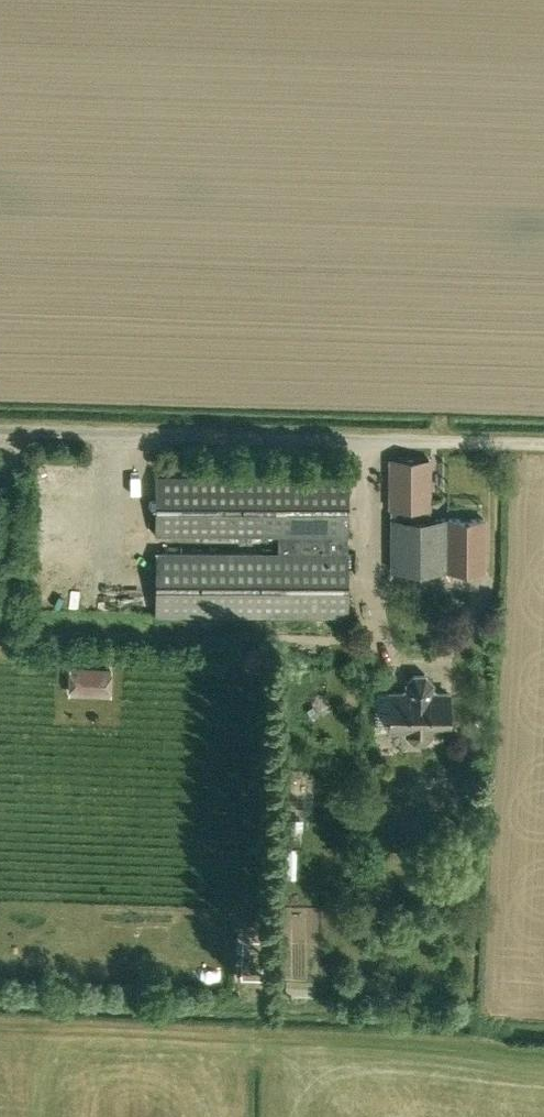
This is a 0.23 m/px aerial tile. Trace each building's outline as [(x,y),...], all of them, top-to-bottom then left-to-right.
[(391,458),(391,510),(430,510),(430,458),(391,458)] [(155,535),(279,535),(349,536),(349,477),(155,476),(155,535)] [(391,510),(391,518),(430,518),(430,510),(391,510)] [(430,518),(391,518),(391,571),(485,571),(485,518),(430,518)] [(279,553),(348,553),(349,536),(279,535),(279,553)] [(348,615),(348,553),(279,553),(155,553),(155,616),(348,615)] [(421,577),(420,587),(439,589),(440,579),(421,577)] [(31,591),(31,605),(49,604),(48,591),(31,591)] [(71,668),(70,675),(79,676),(79,694),(110,695),(110,670),(71,668)] [(432,730),(449,730),(449,693),(432,693),(432,683),(426,676),(415,676),(407,683),(407,693),(390,693),(390,729),(407,729),(407,734),(414,742),(424,742),(432,734),(432,730)]
